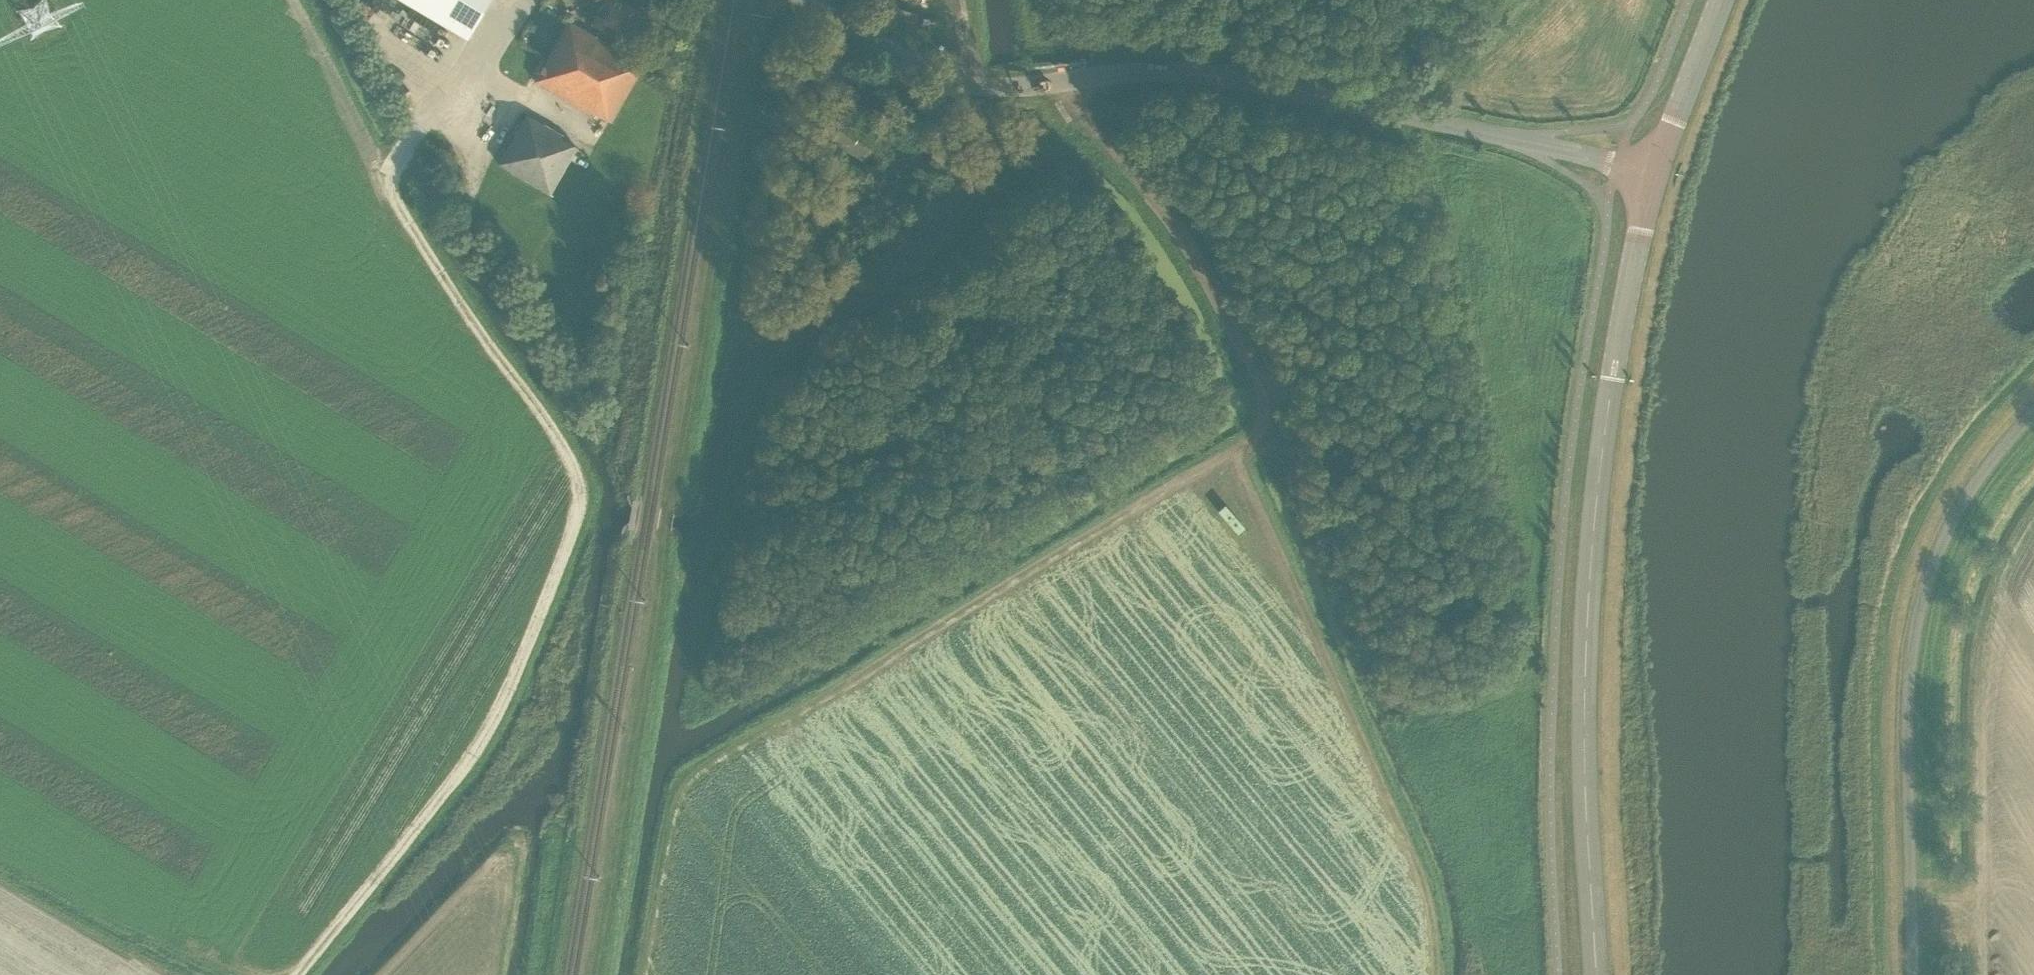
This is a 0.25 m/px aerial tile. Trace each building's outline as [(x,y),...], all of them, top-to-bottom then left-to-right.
[(469,39),(492,0),(402,0),(469,39)] [(641,30),(650,14),(641,9),(642,8),(627,0),(607,0),(593,25),(601,29),(598,36),(571,21),(536,81),(595,116),(597,114),(612,121),(645,65),(610,44),(614,36),(624,43),(634,26),(641,30)] [(552,194),(579,146),(564,137),(565,134),(528,114),(499,164),(552,194)]
